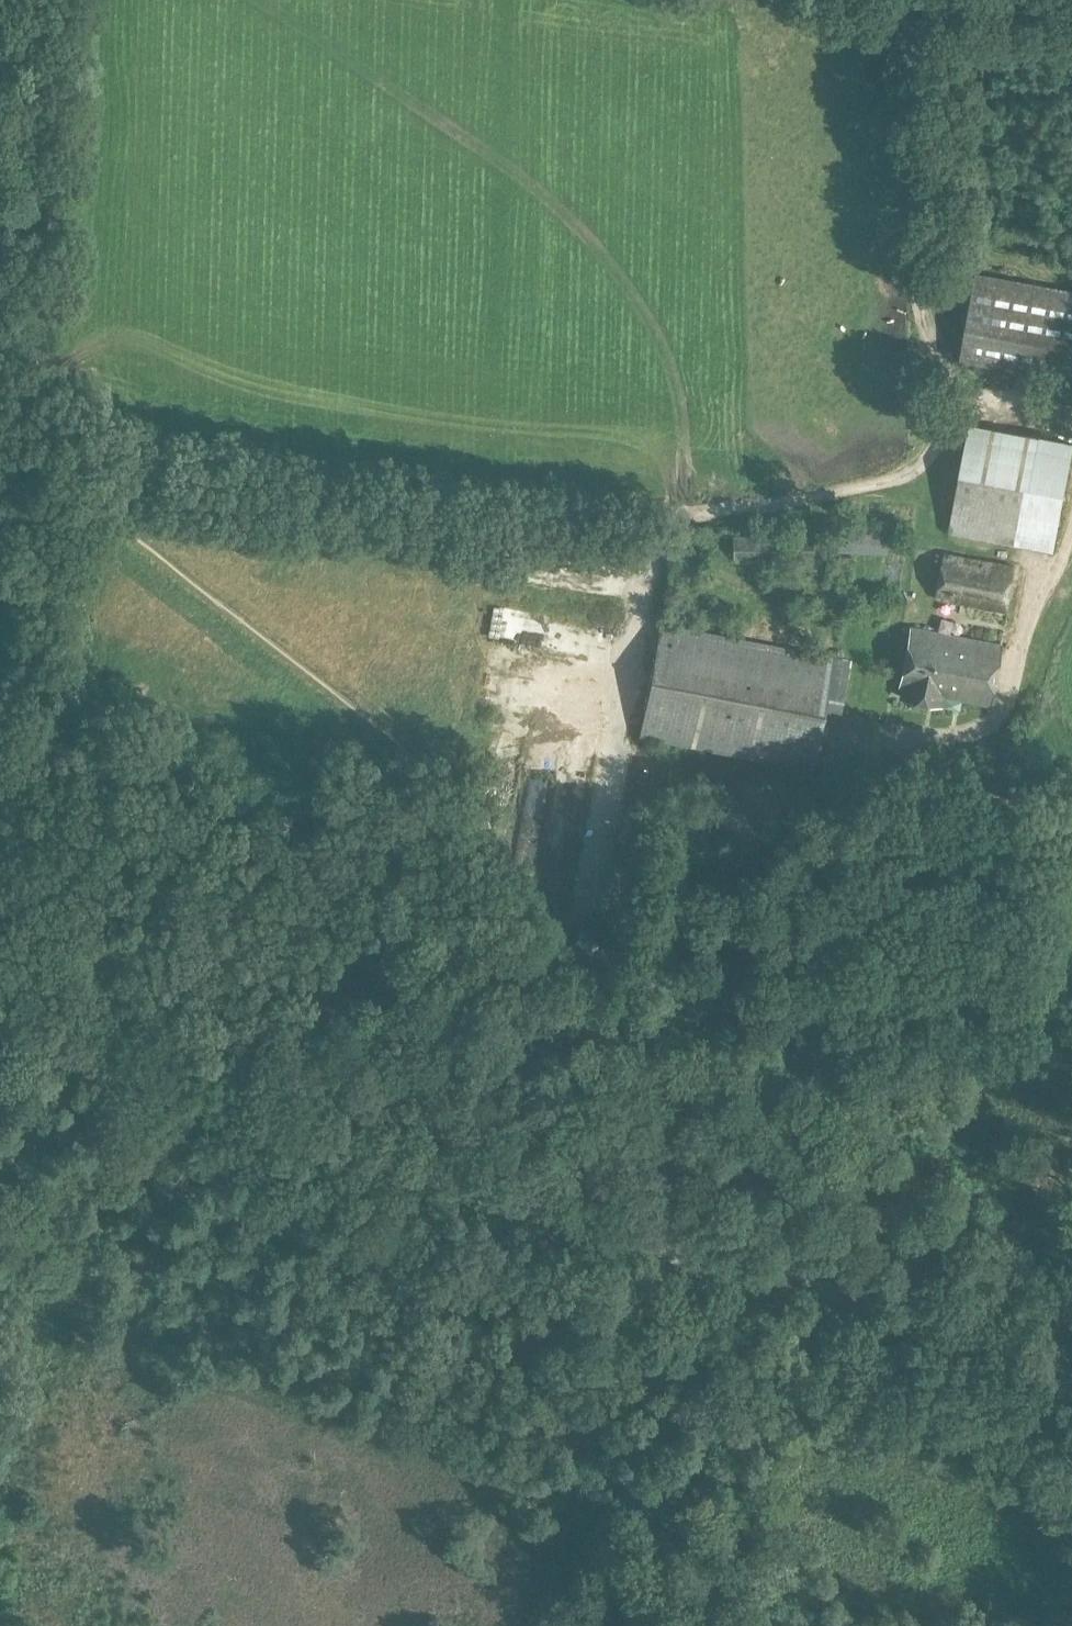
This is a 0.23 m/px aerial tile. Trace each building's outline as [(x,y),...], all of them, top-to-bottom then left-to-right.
[(976,271),(960,358),(1071,378),(1071,289),(976,271)] [(960,472),(949,531),(1053,552),(1071,454),(1071,440),(1039,434),(1031,484),(960,472)] [(813,534),(733,535),(733,558),(813,557),(813,534)] [(943,550),(934,598),(1009,612),(1017,565),(943,550)] [(892,579),(886,589),(902,598),(908,588),(892,579)] [(849,658),(835,656),(660,621),(639,735),(813,769),(826,703),(840,706),(849,658)] [(911,625),(903,669),(946,677),(943,694),(990,703),(990,700),(998,660),(1001,642),(954,633),(911,625)] [(903,669),(900,686),(902,686),(901,695),(941,703),(943,694),(946,677),(903,669)]
